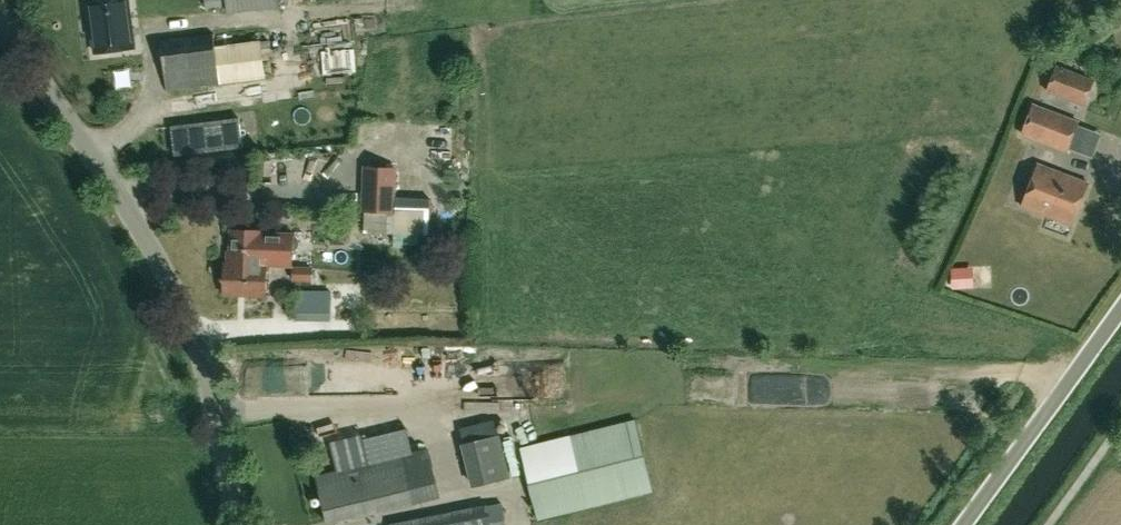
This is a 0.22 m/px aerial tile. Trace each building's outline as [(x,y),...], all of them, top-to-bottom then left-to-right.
[(128,0),(88,0),(95,52),(135,47),(128,0)] [(205,8),(227,5),(228,12),(280,7),(279,0),(204,0),(205,8)] [(167,91),(220,84),(217,60),(270,53),(269,42),(284,40),(282,23),(225,31),(227,46),(216,48),(214,33),(160,40),(167,91)] [(1060,58),(1051,83),(1088,97),(1098,72),(1060,58)] [(110,68),(112,81),(131,79),(130,65),(110,68)] [(1079,122),(1033,103),(1022,136),(1067,153),(1079,122)] [(170,125),(174,155),(242,147),(239,117),(170,125)] [(1072,226),(1088,184),(1038,165),(1023,207),(1072,226)] [(363,166),(362,212),(364,212),(395,213),(396,197),(397,166),(363,166)] [(396,197),(395,213),(364,212),(363,235),(428,237),(429,214),(429,198),(396,197)] [(229,263),(224,263),(223,296),(266,297),(267,267),(292,268),(293,233),(261,232),(261,231),(230,229),(229,263)] [(312,268),(293,267),(293,281),(312,281),(312,268)] [(969,269),(951,270),(952,287),(970,286),(969,269)] [(332,291),(295,291),(295,321),(331,321),(332,291)] [(481,354),(482,386),(500,385),(498,353),(481,354)] [(636,421),(540,444),(521,449),(539,520),(654,492),(636,421)] [(509,475),(498,429),(463,438),(474,483),(509,475)] [(315,476),(327,524),(329,524),(441,498),(429,449),(315,476)] [(389,524),(501,524),(497,503),(389,524)]
